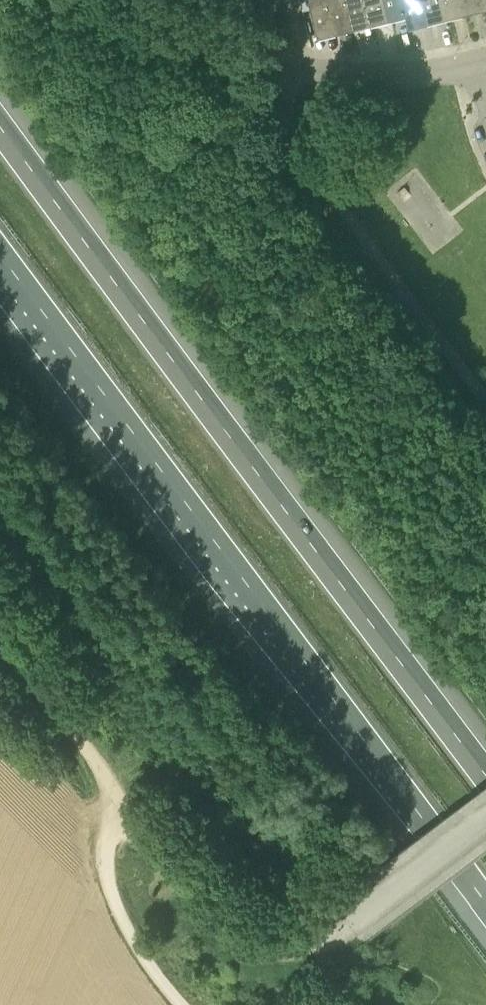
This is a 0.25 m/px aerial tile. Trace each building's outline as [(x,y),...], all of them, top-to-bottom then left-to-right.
[(331,0),(311,0),(320,33),(338,28),(331,0)] [(338,28),(355,24),(349,0),(331,0),(338,28)] [(355,24),(374,19),(369,0),(349,0),(355,24)] [(374,19),(390,15),(387,0),(369,0),(374,19)] [(390,15),(408,11),(405,0),(387,0),(390,15)] [(408,11),(411,22),(428,18),(424,0),(405,0),(408,11)] [(428,18),(445,14),(442,0),(424,0),(428,18)] [(445,14),(463,9),(461,0),(442,0),(445,14)] [(463,9),(482,5),(480,0),(461,0),(463,9)] [(388,690),(394,683),(387,676),(381,684),(388,690)]
